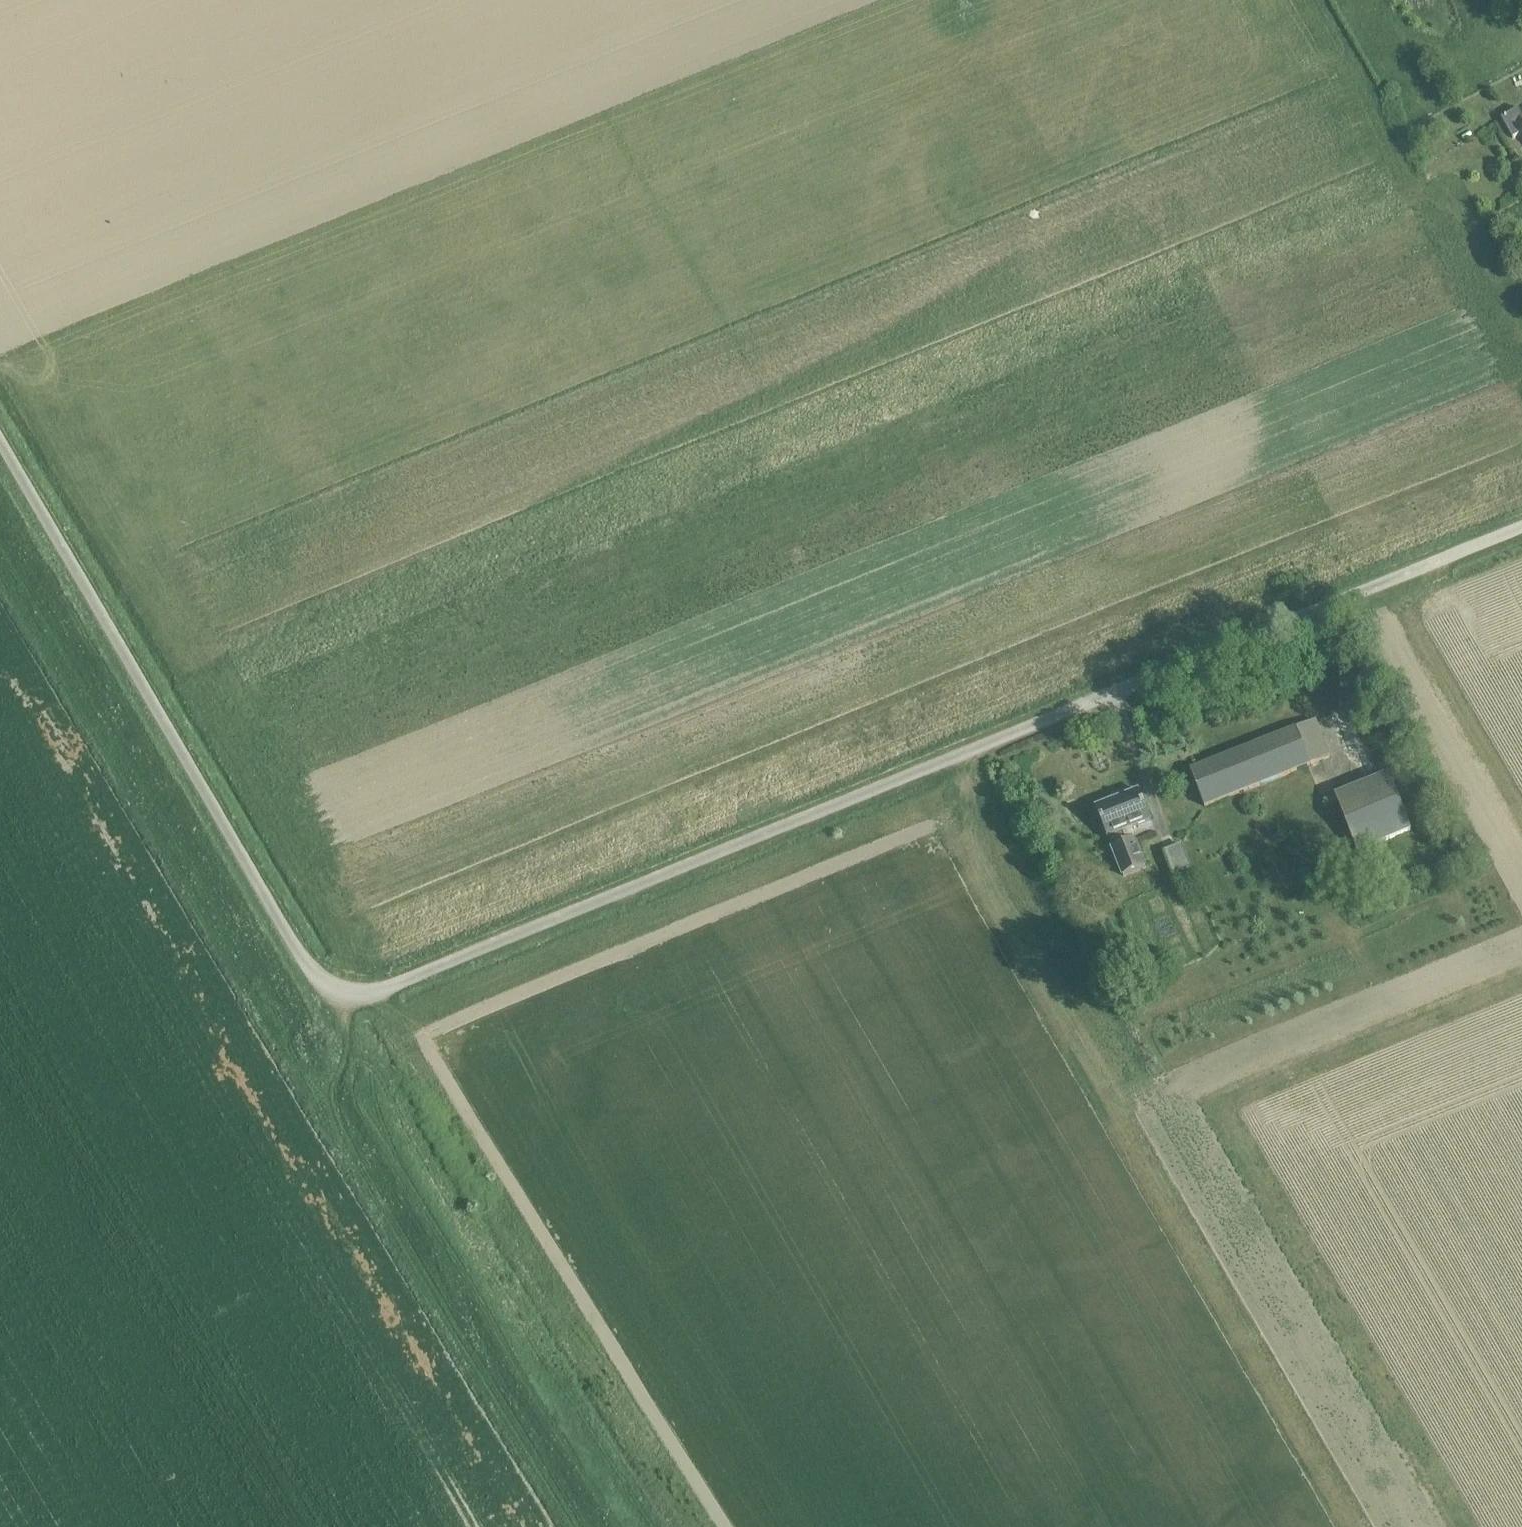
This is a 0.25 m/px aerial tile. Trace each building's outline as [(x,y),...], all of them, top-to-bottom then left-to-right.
[(1516,109),(1500,119),(1513,139),(1521,134),(1521,119),(1516,109)] [(1315,720),(1193,768),(1190,769),(1205,807),(1330,758),(1315,720)] [(1359,852),(1413,831),(1390,775),(1337,796),(1359,852)] [(1151,821),(1139,791),(1096,808),(1108,838),(1109,837),(1113,848),(1112,849),(1123,877),(1146,868),(1134,840),(1127,843),(1123,832),(1151,821)] [(1164,852),(1173,876),(1191,869),(1182,845),(1164,852)]
